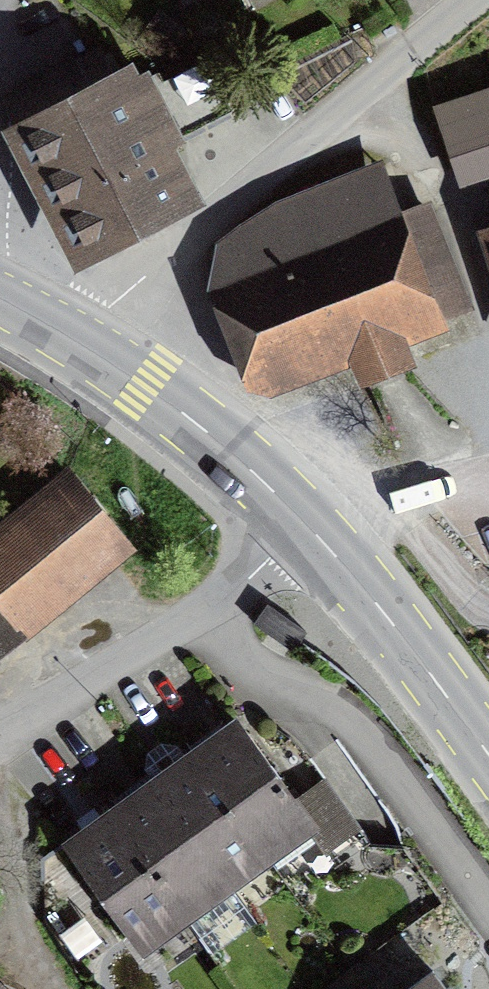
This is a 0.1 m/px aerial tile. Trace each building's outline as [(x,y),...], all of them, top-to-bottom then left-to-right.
[(145,78),(120,92),(100,54),(14,98),(90,248),(176,203),(151,153),(232,111),(205,60),(151,88),(145,78)] [(488,182),(488,89),(433,108),(460,191),(488,182)] [(476,313),(432,202),(402,215),(382,161),(276,203),(216,243),(206,292),(246,394),(271,400),(350,371),(361,392),(417,370),(410,350),(449,332),(446,323),(476,313)] [(476,234),(488,274),(488,229),(476,234)] [(0,535),(0,604),(21,629),(120,548),(67,481),(0,535)] [(259,846),(268,858),(313,826),(245,730),(201,762),(200,763),(259,846)] [(161,791),(221,873),(222,873),(259,846),(200,763),(191,751),(152,778),(161,791)] [(221,873),(161,791),(160,792),(119,821),(117,822),(177,905),(186,917),(230,886),(221,873)] [(117,822),(109,810),(63,843),(131,939),(177,905),(117,822)] [(432,971),(407,988),(445,988),(432,971)]
